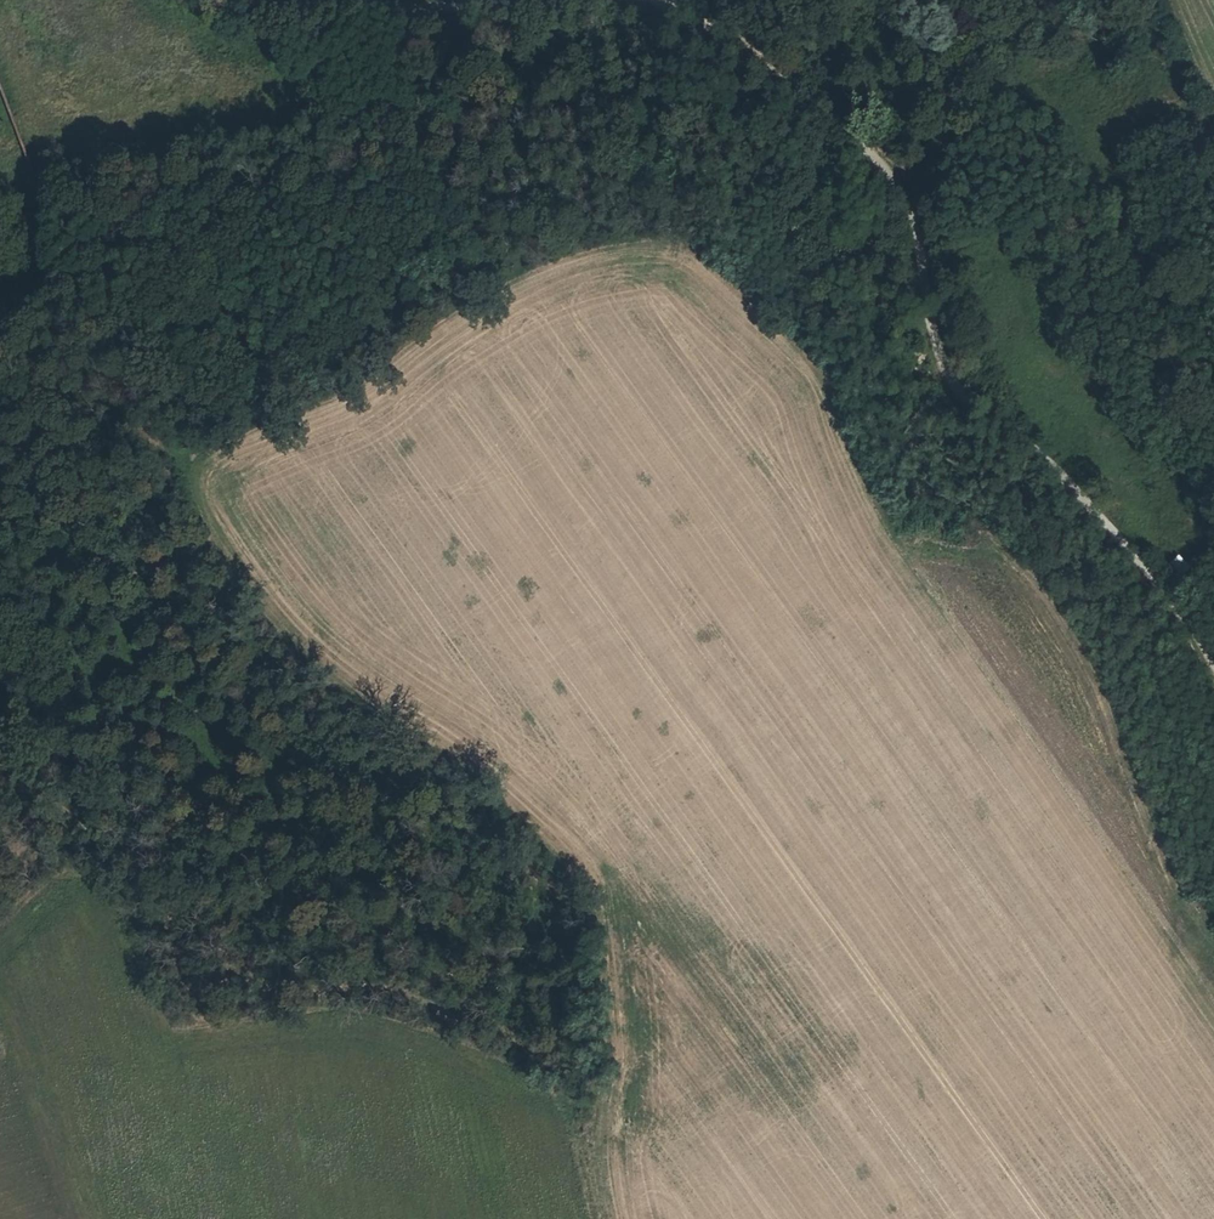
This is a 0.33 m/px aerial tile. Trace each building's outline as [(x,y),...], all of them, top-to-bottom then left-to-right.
[(1179,555),(1170,561),(1179,574),(1188,569),(1179,555)]
